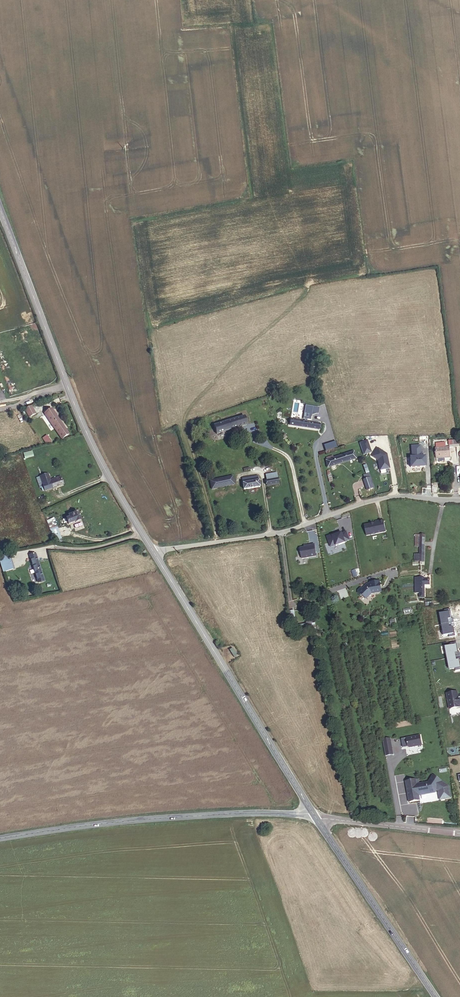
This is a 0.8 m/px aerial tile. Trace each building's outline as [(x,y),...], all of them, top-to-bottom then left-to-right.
[(36,414),(31,406),(25,409),(30,417),(36,414)] [(69,434),(51,408),(45,412),(63,438),(69,434)] [(325,421),(327,412),(313,409),(310,423),(312,423),(312,424),(314,425),(315,424),(317,424),(318,419),(325,421)] [(225,423),(223,416),(215,418),(217,425),(225,423)] [(218,436),(247,427),(244,417),(225,423),(217,425),(215,425),(218,436)] [(317,432),(318,426),(314,425),(312,424),(298,421),(297,428),(317,432)] [(368,440),(359,443),(363,455),(372,453),(368,440)] [(421,445),(411,446),(412,457),(410,458),(410,470),(428,469),(427,456),(422,457),(421,445)] [(387,454),(378,448),(372,457),(378,461),(380,471),(391,470),(387,454)] [(451,460),(450,449),(435,450),(436,461),(451,460)] [(328,469),(359,460),(357,452),(336,458),(329,460),(326,461),(328,469)] [(61,480),(58,472),(48,476),(46,470),(38,473),(43,487),(61,480)] [(230,487),(228,478),(217,480),(218,489),(230,487)] [(374,489),(371,478),(364,480),(368,491),(374,489)] [(262,488),(261,481),(260,481),(244,484),(245,491),(262,488)] [(72,524),(81,521),(76,509),(67,512),(67,513),(65,515),(68,524),(71,523),(72,524)] [(62,539),(54,518),(47,521),(54,541),(62,539)] [(387,533),(384,521),(379,522),(379,520),(371,522),(371,524),(364,525),(367,537),(387,533)] [(335,534),(327,537),(331,549),(336,547),(337,548),(347,545),(346,543),(351,541),(347,532),(336,536),(335,534)] [(316,557),(315,544),(304,546),(304,548),(300,549),(301,559),(316,557)] [(30,556),(32,561),(38,582),(44,580),(38,560),(35,554),(30,556)] [(4,573),(13,570),(9,555),(0,558),(0,560),(4,573)] [(383,594),(381,582),(370,583),(370,584),(367,585),(363,589),(361,589),(359,591),(358,593),(361,597),(364,597),(368,601),(373,595),(383,594)] [(446,693),(449,711),(459,709),(459,696),(458,691),(446,693)] [(423,747),(421,737),(407,740),(409,750),(423,747)] [(393,757),(391,745),(383,746),(386,758),(393,757)] [(452,799),(449,787),(433,776),(429,784),(417,786),(416,781),(405,783),(409,804),(420,802),(419,797),(436,794),(436,792),(438,792),(440,801),(452,799)]
